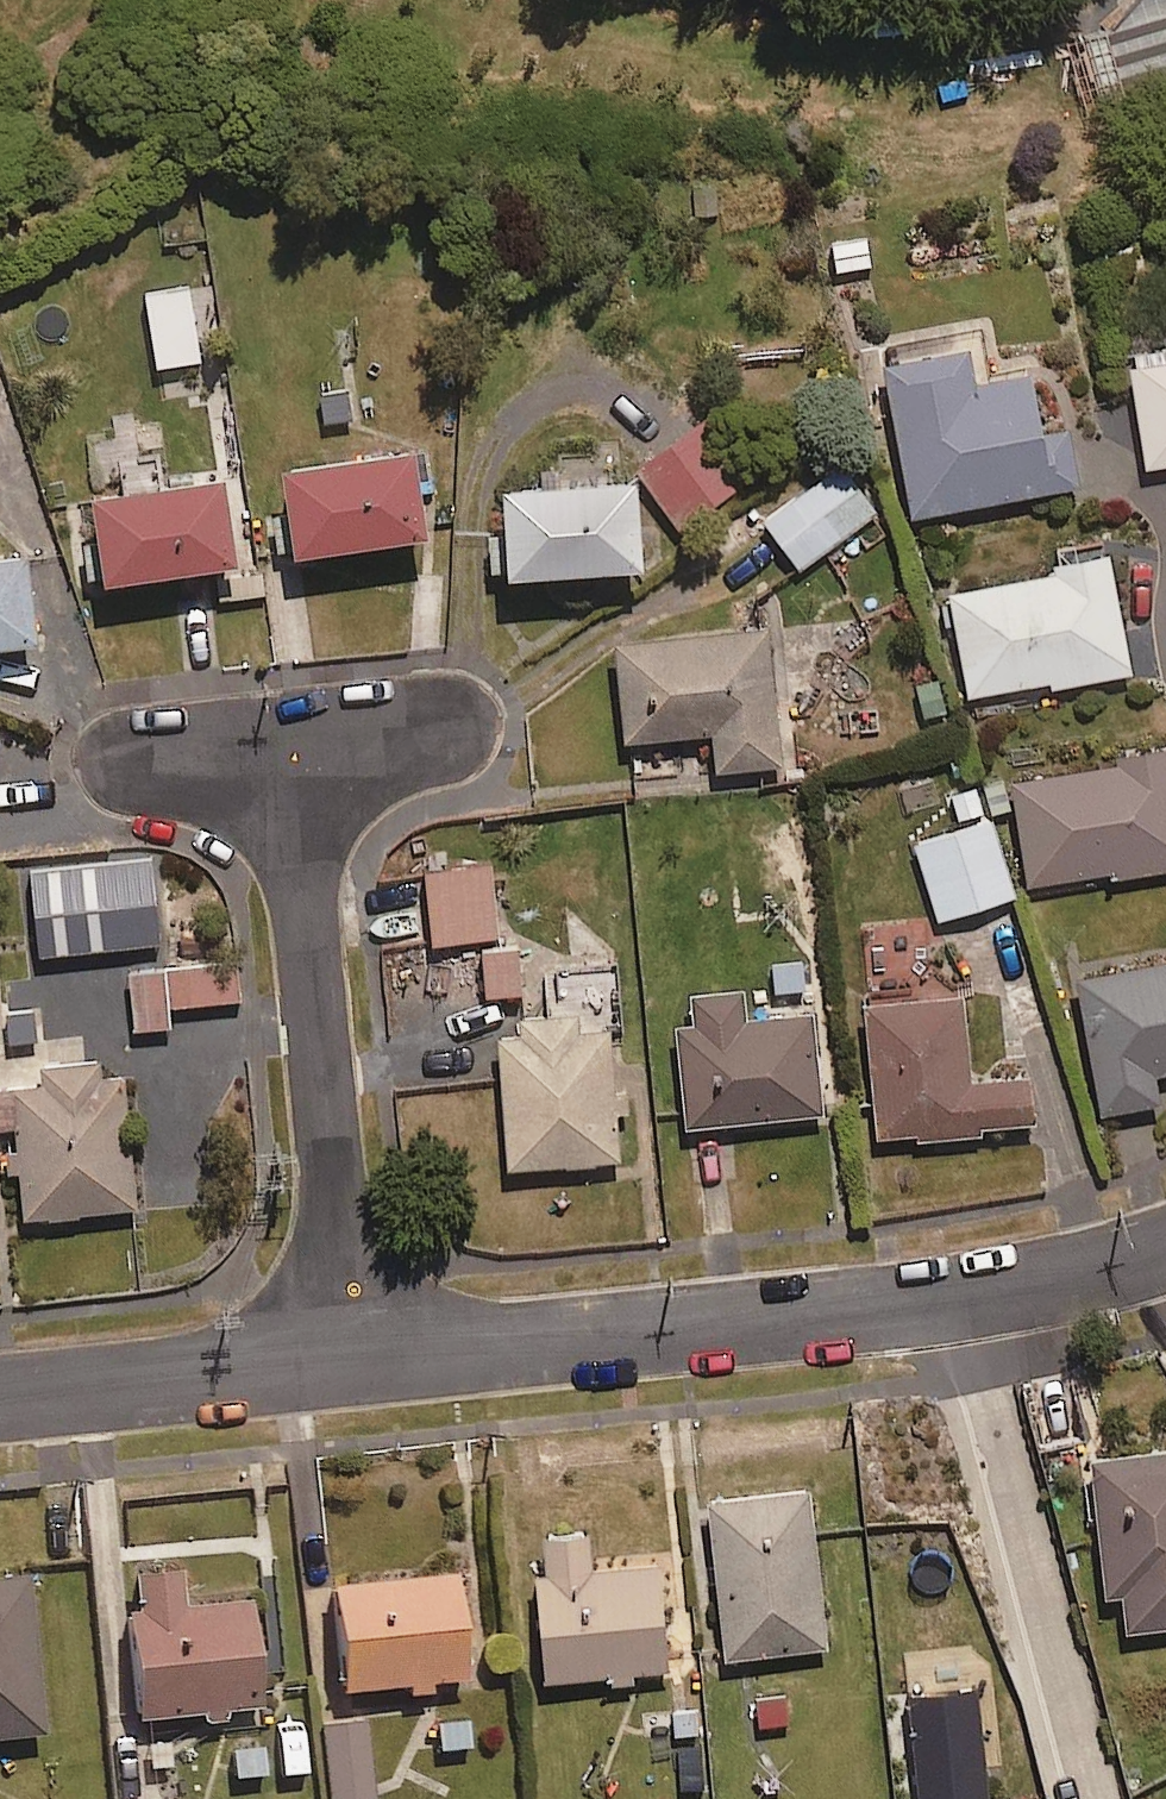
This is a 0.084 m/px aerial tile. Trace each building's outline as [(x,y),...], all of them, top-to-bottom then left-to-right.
[(870,266),(864,232),(822,239),(828,272),(870,266)] [(227,386),(217,344),(179,353),(188,395),(227,386)] [(1024,369),(968,379),(962,344),(878,359),(906,511),(1073,480),(1063,422),(1034,427),(1024,369)] [(1123,361),(1138,463),(1165,459),(1165,355),(1123,361)] [(698,411),(629,464),(656,499),(670,488),(691,515),(746,473),(698,411)] [(278,539),(430,520),(418,427),(285,445),(292,499),(273,501),(278,539)] [(227,457),(96,474),(103,530),(82,533),(86,562),(238,543),(227,457)] [(793,565),(872,509),(836,459),(758,515),(793,565)] [(493,562),(629,551),(622,463),(486,474),(493,562)] [(30,532),(0,534),(0,625),(39,621),(30,532)] [(1047,683),(1125,668),(1103,547),(1048,557),(1050,567),(942,587),(961,690),(1045,675),(1047,683)] [(267,594),(264,566),(215,572),(218,600),(267,594)] [(711,764),(774,758),(762,621),(610,635),(619,734),(707,726),(711,764)] [(1165,740),(1108,750),(1110,758),(1005,775),(1022,879),(1104,865),(1106,873),(1165,863),(1165,744),(1165,740)] [(933,913),(1008,889),(973,778),(941,788),(951,822),(909,835),(933,913)] [(426,936),(493,932),(488,861),(422,865),(426,936)] [(515,988),(510,940),(476,943),(481,991),(515,988)] [(1165,1066),(1165,948),(1070,966),(1096,1107),(1154,1097),(1149,1069),(1165,1066)] [(167,961),(133,962),(134,1021),(177,1020),(177,997),(241,996),(240,954),(173,956),(173,961),(167,961)] [(619,1026),(615,965),(545,969),(548,1007),(491,1010),(501,1161),(612,1154),(603,1027),(619,1026)] [(735,984),(681,988),(683,1012),(674,1013),(681,1117),(813,1108),(806,1004),(737,1009),(735,984)] [(908,1135),(974,1129),(973,1116),(1028,1112),(1025,1070),(963,1075),(956,990),(857,997),(867,1125),(907,1122),(908,1135)] [(39,1041),(34,1002),(0,1006),(0,1031),(2,1045),(39,1041)] [(137,1199),(124,1047),(0,1058),(0,1117),(18,1116),(26,1209),(137,1199)] [(1083,1449),(1094,1594),(1115,1592),(1118,1623),(1165,1619),(1165,1442),(1083,1449)] [(726,1650),(828,1639),(811,1479),(709,1490),(726,1650)] [(540,1577),(544,1670),(607,1667),(607,1679),(633,1678),(632,1666),(668,1664),(662,1556),(591,1560),(589,1521),(546,1523),(549,1576),(540,1577)] [(201,1719),(225,1717),(225,1705),(258,1702),(250,1597),(179,1603),(175,1558),(127,1562),(139,1712),(200,1707),(201,1719)] [(405,1689),(427,1687),(426,1677),(463,1674),(455,1569),(335,1578),(343,1684),(404,1679),(405,1689)] [(41,1727),(27,1570),(0,1573),(0,1731),(41,1727)] [(788,1686),(751,1687),(751,1729),(767,1729),(767,1723),(789,1723),(788,1686)] [(431,1711),(435,1751),(475,1748),(471,1708),(431,1711)] [(364,1718),(321,1723),(330,1798),(373,1798),(364,1718)] [(265,1778),(264,1738),(228,1739),(230,1779),(265,1778)]
